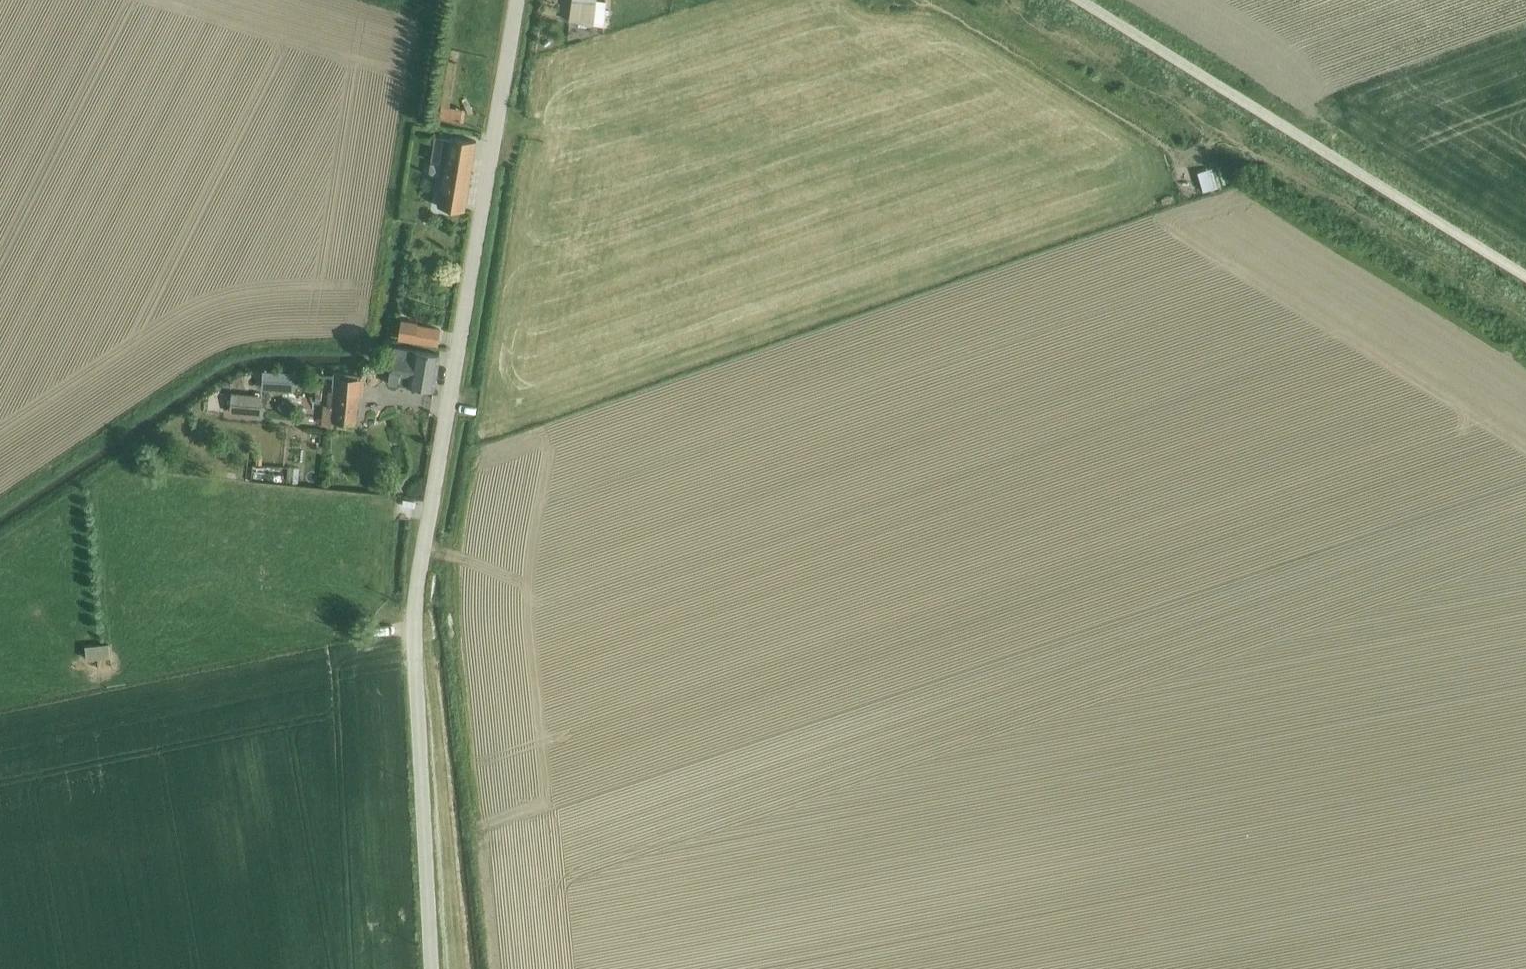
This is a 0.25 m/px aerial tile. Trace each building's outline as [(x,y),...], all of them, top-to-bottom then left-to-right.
[(574,16),(599,17),(599,0),(575,0),(574,16)] [(434,207),(463,213),(477,146),(433,137),(427,164),(443,167),(434,207)] [(1201,163),(1205,185),(1224,182),(1220,160),(1201,163)] [(412,351),(391,349),(389,369),(411,371),(409,390),(430,392),(437,334),(414,331),(412,351)] [(234,389),(234,412),(266,412),(267,389),(234,389)] [(358,392),(330,390),(328,423),(356,425),(358,392)] [(112,638),(88,640),(89,654),(114,652),(112,638)]
